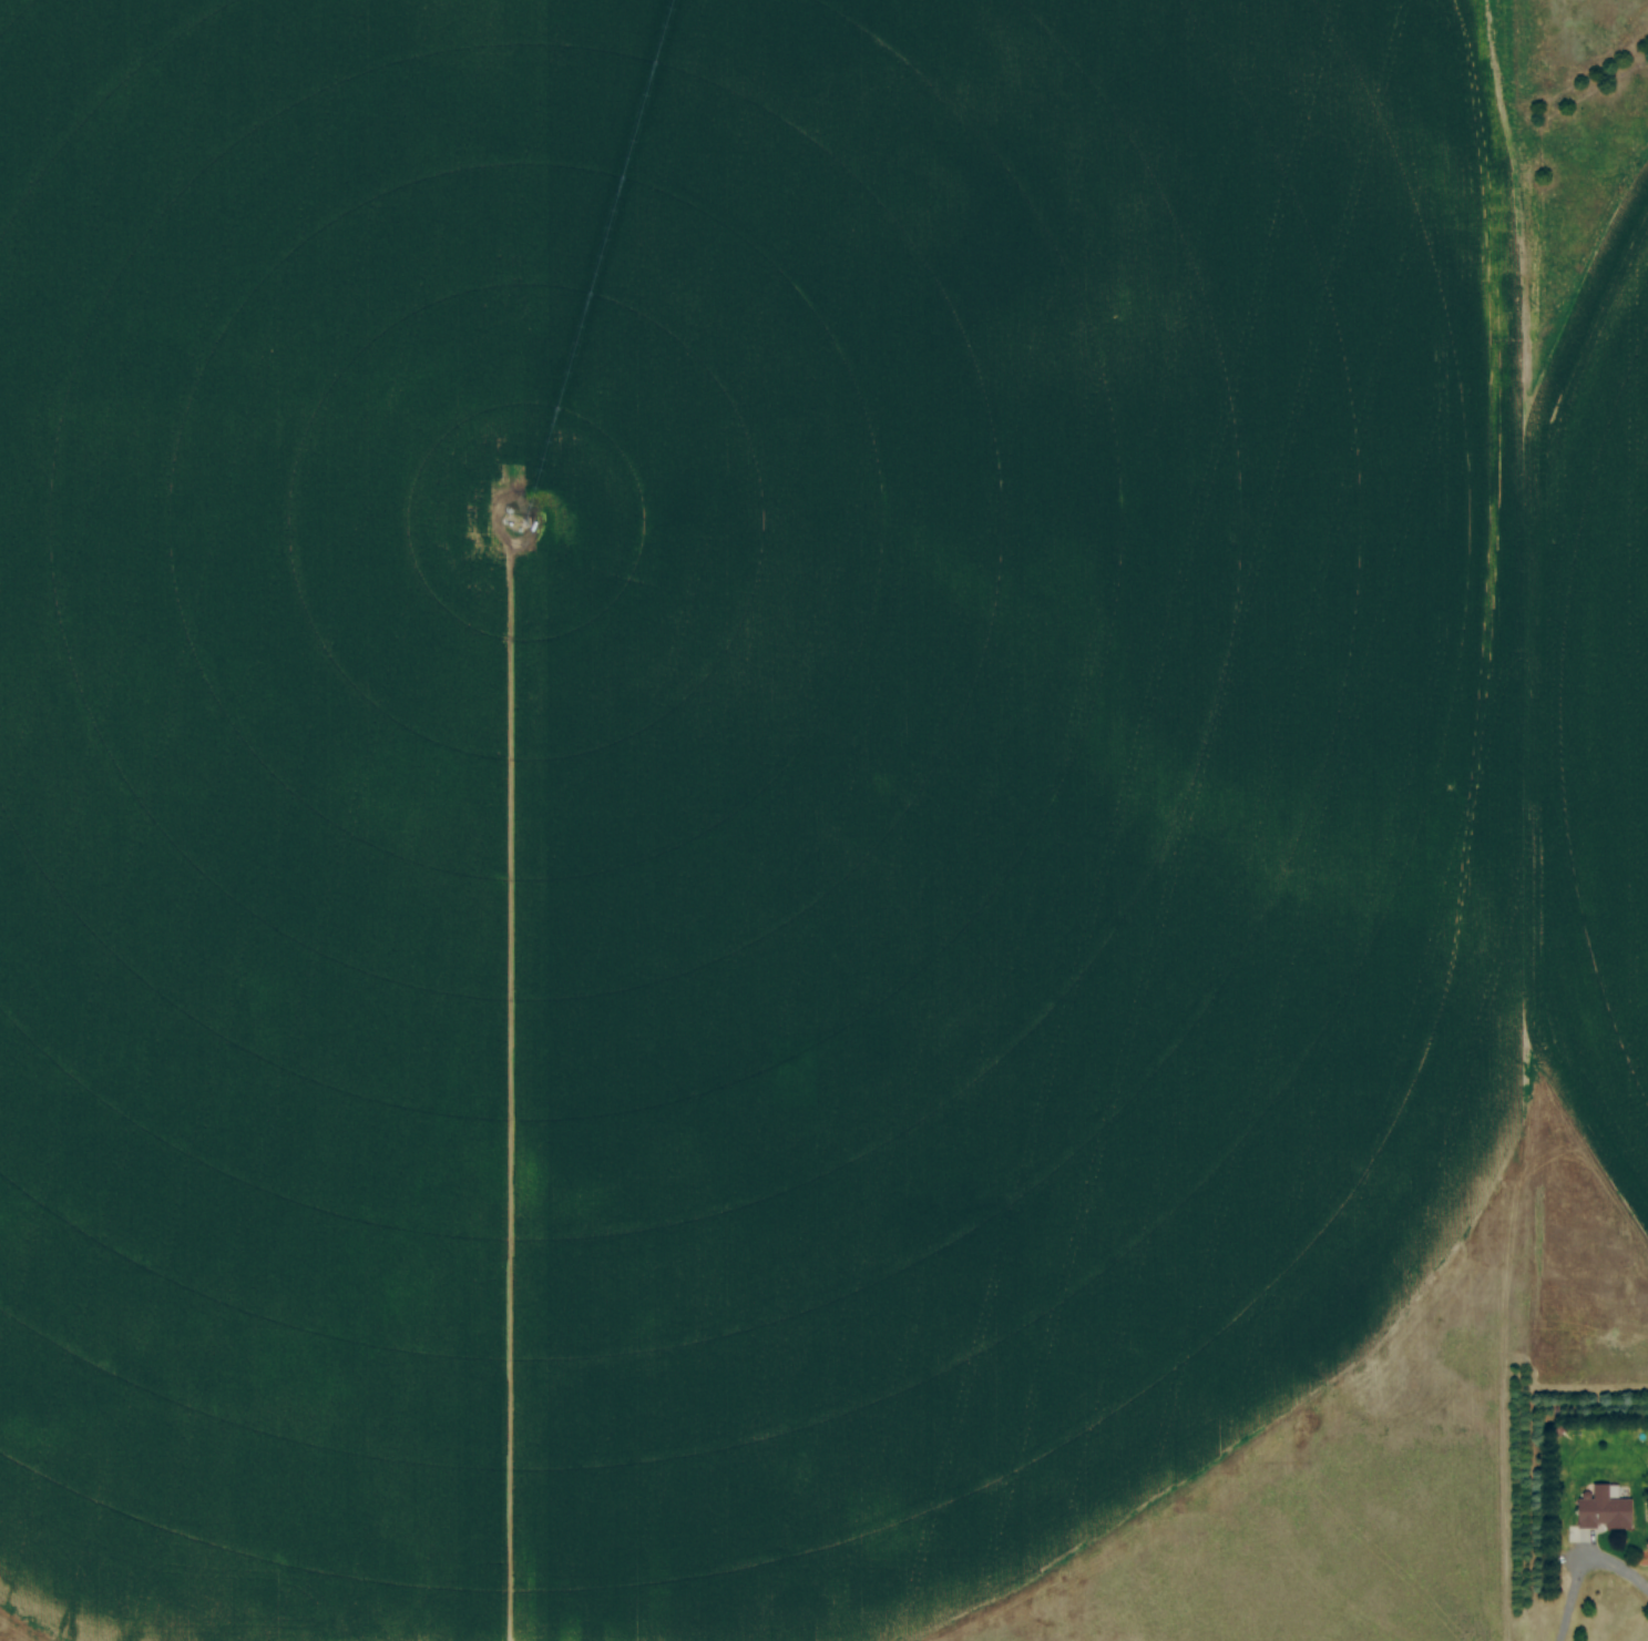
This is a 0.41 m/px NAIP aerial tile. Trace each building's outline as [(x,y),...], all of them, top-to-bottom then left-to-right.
[(1585,1531),(1640,1531),(1640,1500),(1585,1500),(1585,1531)]
